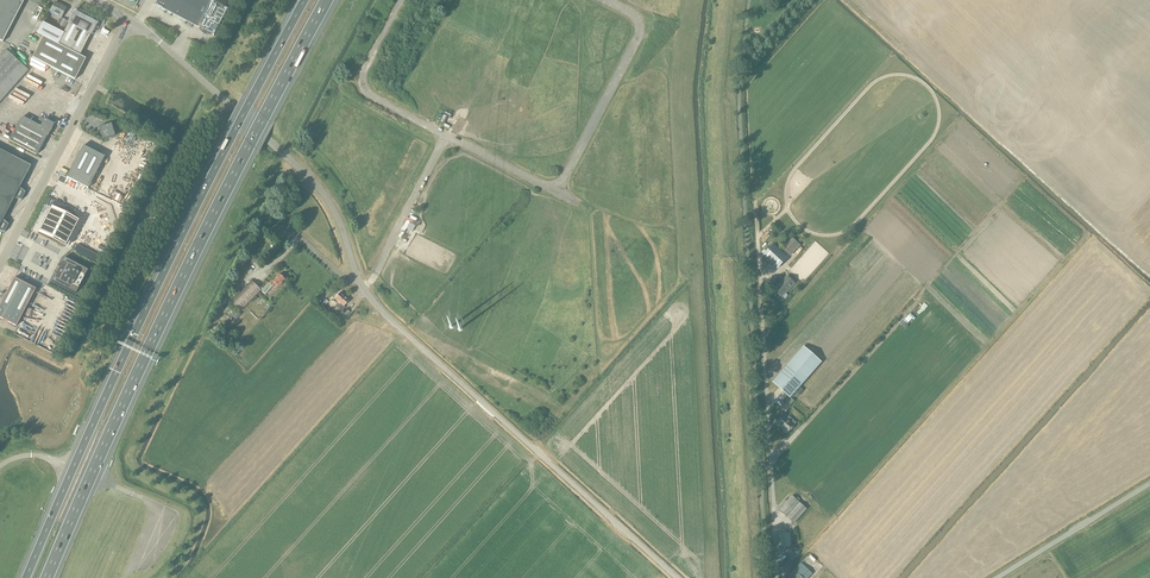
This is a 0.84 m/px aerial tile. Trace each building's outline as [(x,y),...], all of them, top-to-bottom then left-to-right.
[(3,42),(24,0),(0,0),(0,41),(3,42)] [(209,0),(158,0),(155,5),(197,27),(197,28),(197,27),(203,30),(204,30),(208,32),(207,32),(213,35),(213,36),(228,9),(227,9),(211,1),(212,0),(211,0),(211,1),(209,0)] [(50,11),(58,15),(57,16),(61,18),(66,8),(55,2),(50,11)] [(79,55),(96,23),(74,12),(69,22),(64,32),(63,33),(43,22),(37,34),(43,37),(32,58),(75,79),(86,59),(79,55)] [(63,19),(58,29),(62,31),(67,21),(63,19)] [(28,70),(5,49),(0,55),(0,101),(28,70)] [(439,124),(449,129),(450,127),(444,124),(448,116),(451,118),(452,115),(445,112),(444,116),(440,114),(437,120),(440,122),(439,124)] [(20,121),(9,141),(10,141),(27,150),(35,154),(36,155),(39,150),(46,136),(46,135),(47,135),(48,136),(50,131),(51,128),(54,124),(54,123),(44,118),(44,119),(40,117),(37,122),(39,123),(38,125),(22,116),(20,121)] [(102,126),(99,127),(100,131),(103,140),(115,136),(111,123),(110,123),(102,126)] [(104,157),(83,145),(66,177),(88,188),(104,157)] [(3,232),(4,232),(9,224),(8,223),(7,223),(4,220),(3,219),(14,198),(21,200),(25,192),(24,191),(20,188),(19,188),(31,165),(1,150),(0,149),(0,231),(3,232)] [(79,219),(52,205),(38,232),(65,246),(79,219)] [(799,244),(792,238),(783,248),(790,254),(799,244)] [(780,251),(773,244),(763,255),(777,268),(787,257),(780,251)] [(55,275),(52,281),(75,293),(88,270),(64,257),(61,263),(60,265),(59,267),(58,269),(57,271),(56,273),(55,275)] [(269,283),(266,286),(269,289),(272,286),(275,283),(278,287),(285,279),(279,274),(272,281),(271,280),(269,283)] [(795,283),(787,276),(774,290),(782,297),(795,283)] [(6,293),(0,304),(0,317),(16,326),(35,289),(14,278),(6,293)] [(261,291),(251,280),(230,301),(240,311),(261,291)] [(349,300),(340,292),(333,300),(334,302),(336,300),(338,302),(337,303),(339,305),(340,304),(342,305),(338,309),(341,311),(345,307),(344,306),(349,300)] [(345,317),(349,312),(346,309),(341,314),(345,317)] [(231,317),(235,320),(240,314),(237,311),(231,317)] [(908,316),(903,322),(907,325),(911,319),(908,316)] [(773,382),(790,397),(821,362),(804,347),(773,382)] [(792,397),(784,405),(787,408),(795,401),(792,397)] [(778,421),(776,423),(787,433),(794,425),(783,415),(780,412),(774,418),(778,421)] [(806,509),(792,496),(779,510),(794,523),(806,509)] [(786,534),(780,534),(780,539),(781,539),(781,546),(784,546),(784,547),(785,547),(785,546),(789,547),(790,531),(786,531),(786,534)] [(794,549),(779,565),(784,570),(792,562),(799,554),(794,549)] [(786,577),(808,577),(812,573),(801,562),(786,577)]
